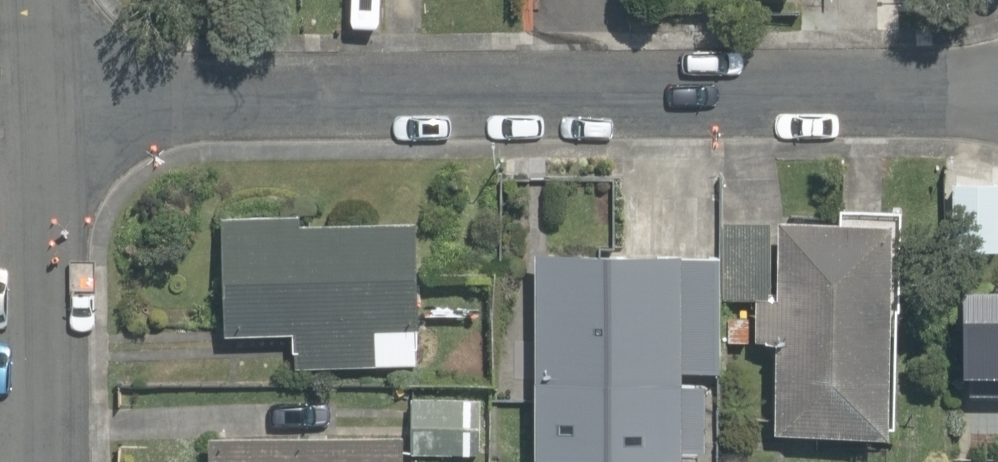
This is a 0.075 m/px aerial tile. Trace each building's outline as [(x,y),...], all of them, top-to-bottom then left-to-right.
[(948,170),(946,216),(945,253),(997,255),(997,172),(948,170)] [(887,227),(728,218),(724,300),(754,302),(751,349),(780,351),(775,432),(876,438),(887,227)] [(291,368),(417,372),(418,332),(405,332),(408,229),(218,223),(215,334),(292,336),(291,368)] [(705,449),(707,389),(675,388),(675,373),(714,374),(717,264),(532,259),(526,457),(673,461),(673,448),(705,449)] [(947,282),(945,382),(997,383),(997,283),(947,282)] [(203,461),(393,461),(394,448),(203,444),(203,461)]
